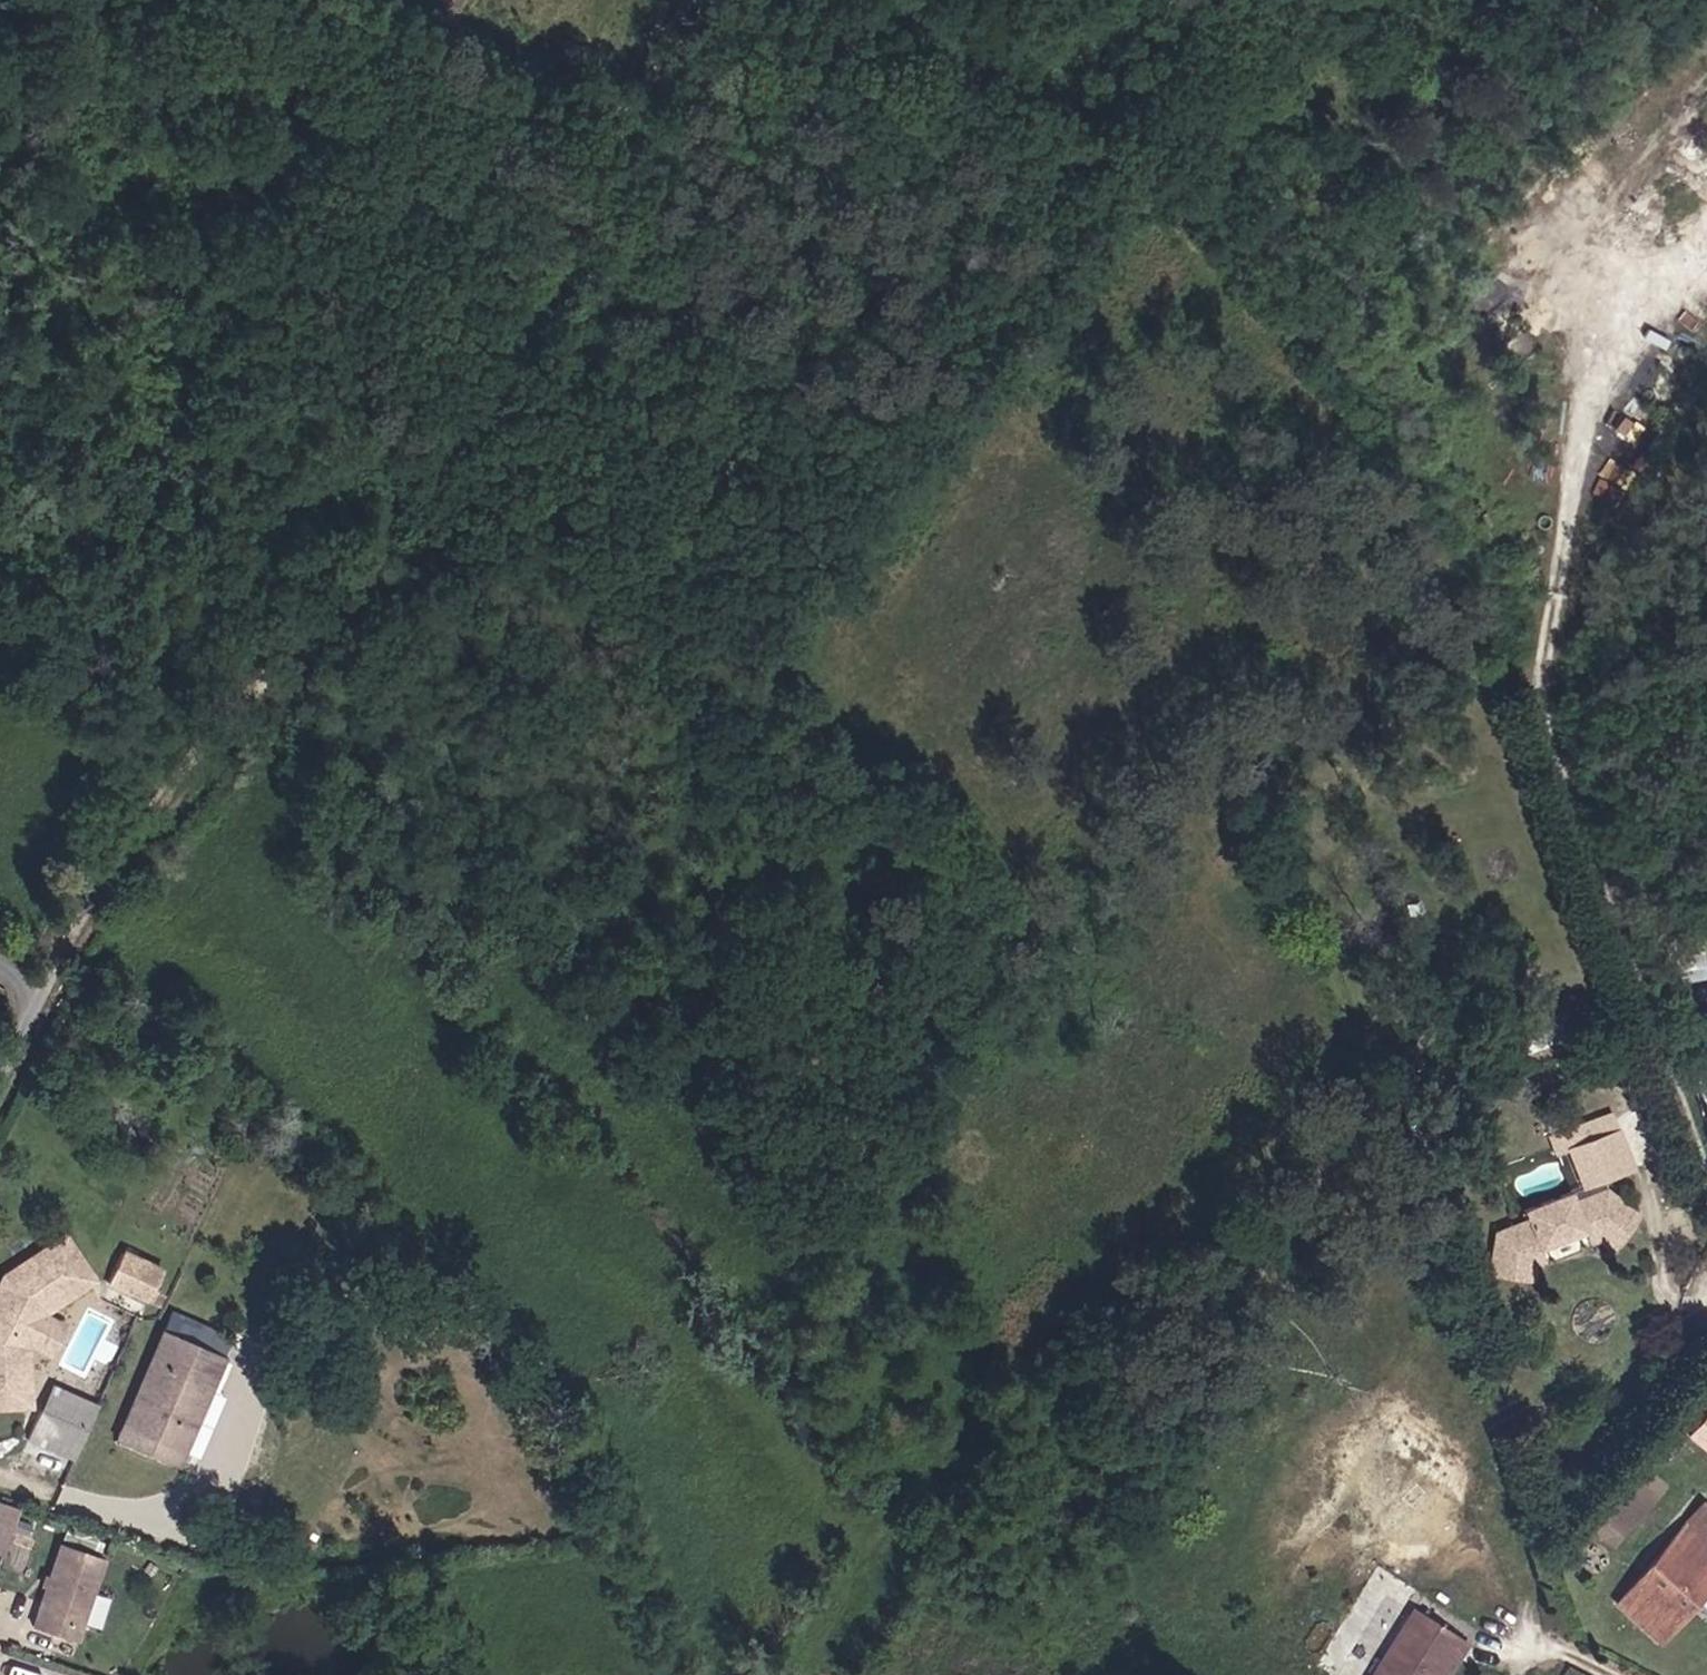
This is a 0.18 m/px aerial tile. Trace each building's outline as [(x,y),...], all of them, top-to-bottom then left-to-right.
[(1683,930),(1690,974),(1706,972),(1706,926),(1683,930)] [(1612,1111),(1551,1134),(1559,1156),(1570,1152),(1584,1189),(1634,1171),(1612,1111)] [(1496,1281),(1539,1289),(1538,1272),(1546,1271),(1543,1259),(1586,1238),(1594,1249),(1603,1243),(1606,1243),(1622,1252),(1641,1218),(1608,1199),(1603,1199),(1586,1208),(1577,1191),(1534,1212),(1539,1221),(1500,1238),(1496,1281)] [(51,1235),(0,1272),(0,1410),(16,1410),(15,1352),(36,1310),(82,1280),(51,1235)] [(153,1268),(112,1249),(98,1280),(138,1299),(153,1268)] [(91,1388),(114,1343),(89,1331),(66,1375),(91,1388)] [(232,1376),(176,1348),(125,1454),(181,1481),(232,1376)] [(103,1411),(53,1399),(47,1426),(96,1437),(103,1411)] [(1706,1449),(1706,1421),(1694,1439),(1706,1449)] [(96,1437),(47,1426),(39,1458),(88,1470),(96,1437)] [(1624,1604),(1670,1643),(1706,1600),(1706,1508),(1624,1604)] [(20,1521),(5,1516),(0,1530),(0,1536),(14,1540),(20,1521)] [(16,1541),(14,1540),(0,1536),(0,1563),(8,1565),(16,1541)] [(110,1567),(66,1553),(39,1635),(82,1650),(110,1567)] [(1455,1623),(1417,1599),(1370,1674),(1432,1674),(1462,1627),(1455,1623)] [(1432,1674),(1452,1674),(1476,1636),(1462,1627),(1432,1674)]
